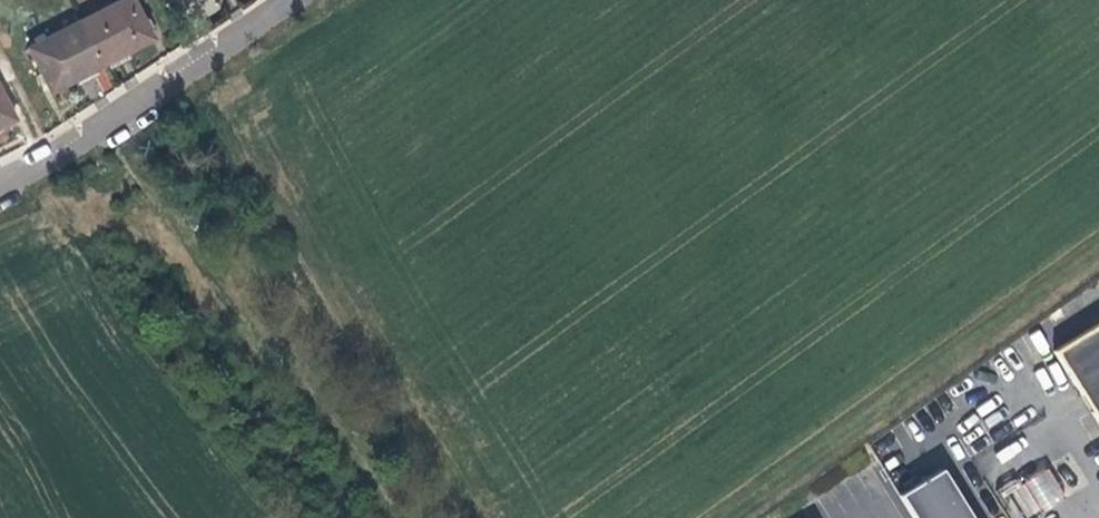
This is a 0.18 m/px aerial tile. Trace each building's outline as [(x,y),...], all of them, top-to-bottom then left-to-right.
[(77,20),(99,61),(147,35),(129,0),(114,0),(77,20)] [(99,61),(77,20),(28,47),(50,87),(99,61)] [(11,115),(0,95),(0,121),(11,115)] [(1055,353),(1098,426),(1098,326),(1055,353)] [(900,494),(914,517),(972,517),(942,469),(900,494)] [(1022,486),(1039,513),(1064,498),(1047,471),(1022,486)]
